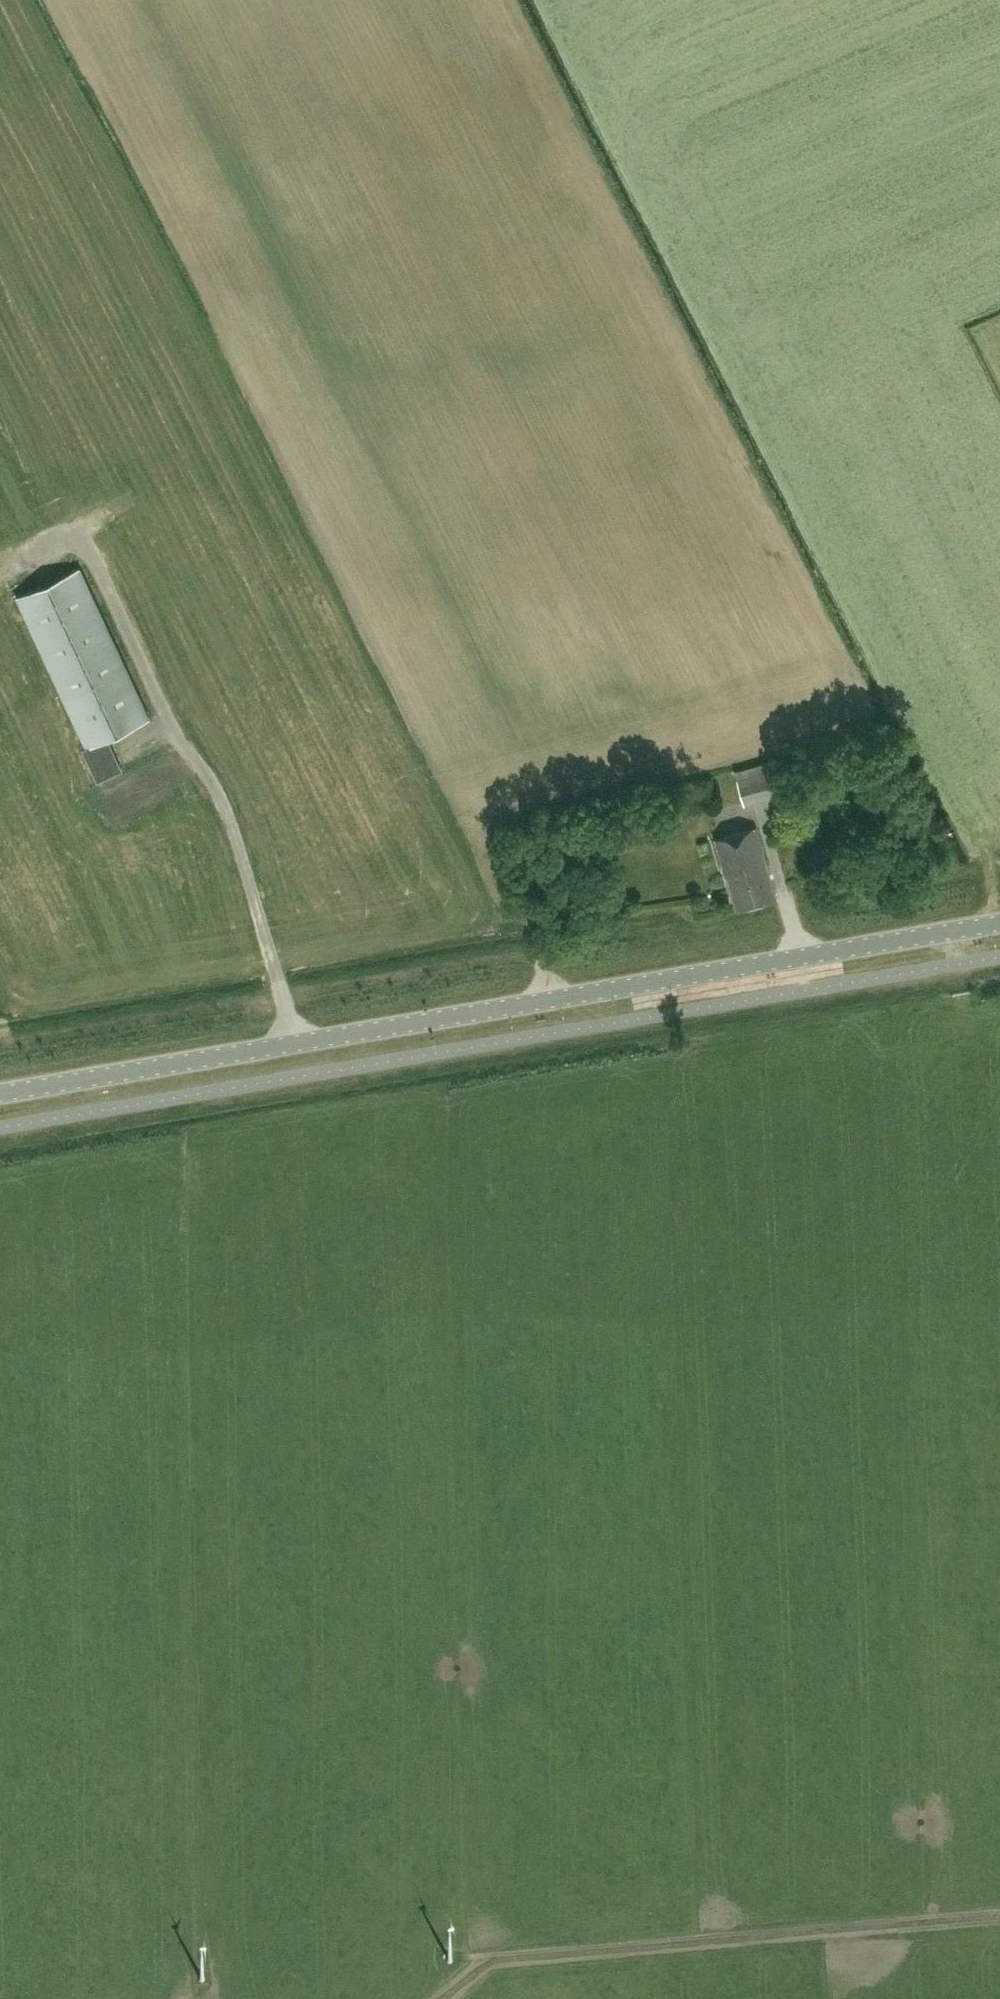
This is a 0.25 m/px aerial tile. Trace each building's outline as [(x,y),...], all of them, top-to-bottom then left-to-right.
[(123,768),(109,736),(151,717),(81,566),(13,598),(99,779),(123,768)] [(735,770),(743,805),(776,796),(770,770),(780,768),(777,758),(735,770)] [(736,906),(776,894),(756,825),(715,837),(736,906)]
